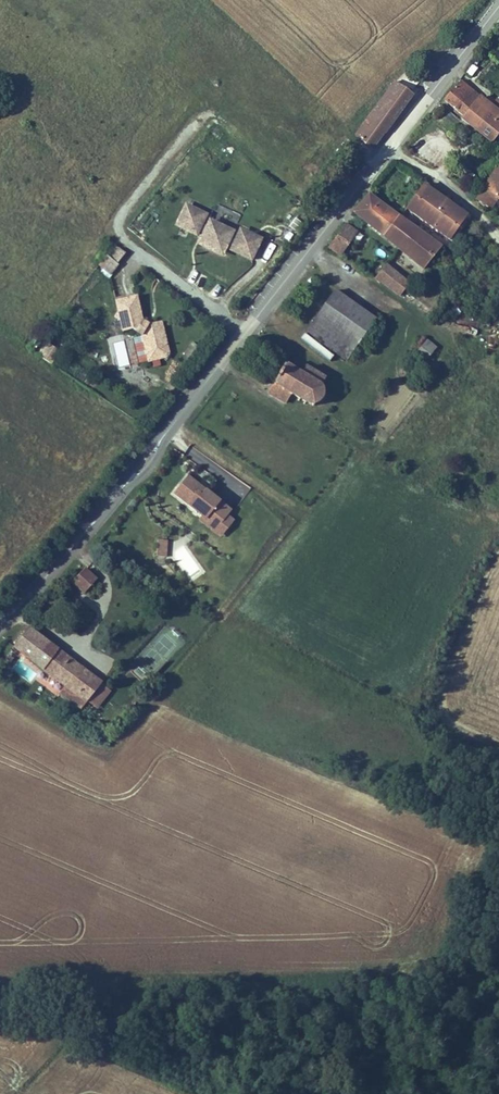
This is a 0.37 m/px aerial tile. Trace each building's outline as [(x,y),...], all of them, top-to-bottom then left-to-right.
[(476,62),(471,59),(465,67),(469,71),(476,62)] [(492,105),(460,80),(443,102),(464,118),(461,121),(493,145),(498,138),(498,110),(492,105)] [(394,81),(354,135),(374,150),(414,96),(394,81)] [(475,201),(492,211),(498,202),(498,203),(498,164),(475,201)] [(469,216),(424,184),(402,215),(447,247),(469,216)] [(383,238),(400,216),(369,194),(353,213),(383,238)] [(199,238),(201,238),(197,247),(224,260),(228,252),(252,263),(264,240),(239,228),(237,234),(208,220),(209,216),(186,205),(174,228),(198,240),(199,238)] [(443,247),(400,216),(383,238),(425,271),(443,247)] [(346,223),(328,247),(341,257),(359,233),(346,223)] [(119,266),(118,265),(126,254),(114,245),(95,269),(111,282),(115,277),(112,275),(119,266)] [(411,284),(386,265),(375,280),(400,299),(411,284)] [(336,292),(306,334),(346,362),(376,320),(336,292)] [(150,326),(143,322),(137,298),(115,303),(122,334),(131,332),(142,338),(148,364),(168,359),(170,354),(163,323),(150,326)] [(111,342),(118,371),(130,368),(123,339),(111,342)] [(428,340),(414,356),(424,364),(438,348),(428,340)] [(36,354),(52,365),(60,352),(45,342),(36,354)] [(285,365),(267,395),(285,406),(291,397),(308,408),(312,409),(317,408),(321,405),(324,402),(326,397),(325,393),(323,388),(285,365)] [(235,522),(228,516),(232,511),(187,476),(172,495),(202,518),(199,522),(221,539),(235,522)] [(166,557),(167,540),(156,539),(155,556),(166,557)] [(84,568),(71,584),(85,595),(97,579),(84,568)] [(28,628),(12,648),(42,671),(81,701),(97,681),(28,628)] [(81,701),(42,671),(36,678),(82,714),(87,706),(81,701)] [(103,686),(97,681),(81,701),(87,706),(103,687),(103,686)] [(103,687),(87,706),(97,714),(112,694),(103,687)]
